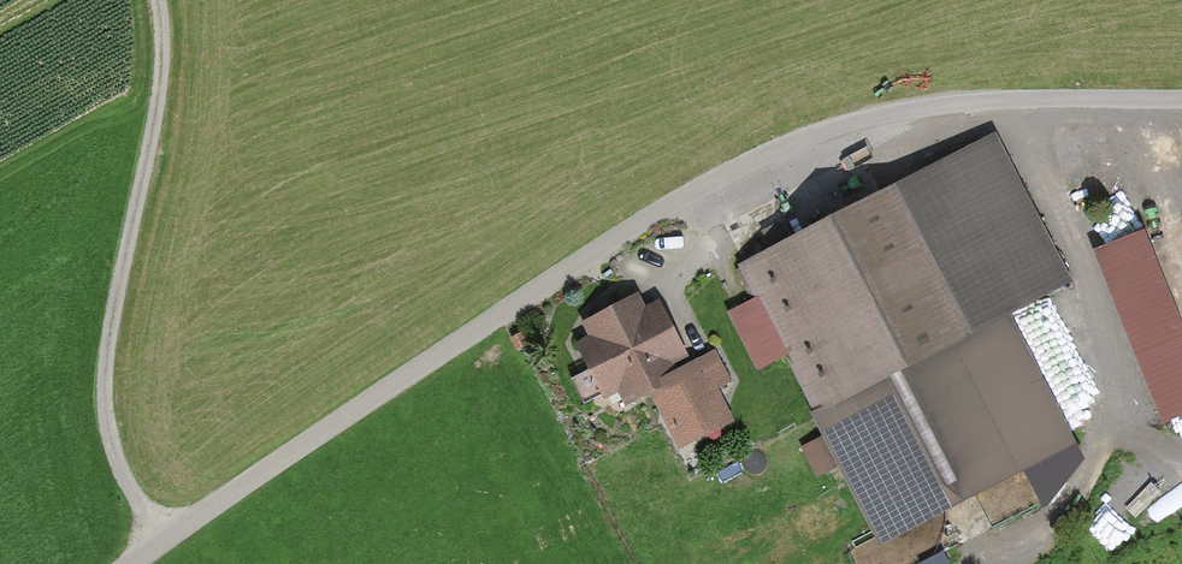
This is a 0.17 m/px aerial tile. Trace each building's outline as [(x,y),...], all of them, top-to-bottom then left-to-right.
[(997,131),(738,271),(882,536),(1075,433),(1010,313),(1076,277),(997,131)] [(1097,250),(1164,425),(1181,418),(1181,314),(1150,230),(1097,250)] [(639,289),(582,319),(588,332),(575,338),(604,397),(619,390),(625,402),(650,391),(679,377),(673,366),(691,357),(660,295),(646,303),(639,289)] [(715,347),(691,357),(673,366),(679,377),(650,391),(678,446),(735,417),(719,386),(732,380),(715,347)] [(804,444),(819,474),(839,463),(824,434),(804,444)] [(1181,507),(1181,485),(1147,507),(1157,523),(1181,507)]
